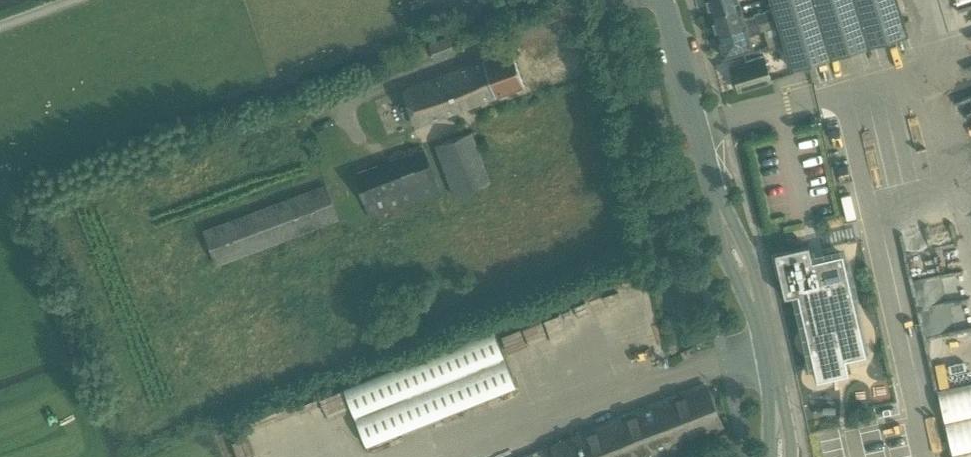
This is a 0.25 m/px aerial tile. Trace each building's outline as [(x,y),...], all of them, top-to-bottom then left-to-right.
[(711,14),(740,6),(738,0),(707,0),(711,14)] [(907,32),(897,0),(771,0),(792,68),(907,32)] [(740,6),(711,14),(717,34),(773,18),(771,9),(753,14),(754,15),(744,18),(740,6)] [(773,18),(717,34),(724,55),(753,47),(749,35),(763,30),(768,47),(781,43),(773,18)] [(435,58),(454,52),(449,38),(431,43),(435,58)] [(496,96),(524,85),(510,49),(483,59),(484,60),(404,89),(416,125),(496,96)] [(739,90),(751,86),(770,80),(763,57),(732,66),(739,90)] [(455,196),(490,182),(472,131),(436,145),(455,196)] [(370,216),(441,191),(423,148),(380,164),(354,174),(370,216)] [(315,187),(204,230),(217,262),(260,246),(336,218),(324,184),(315,187)] [(809,245),(774,253),(784,297),(798,294),(816,380),(848,373),(845,359),(864,354),(842,254),(812,260),(809,245)] [(493,329),(344,387),(366,445),(515,386),(493,329)] [(690,439),(722,427),(705,385),(550,446),(555,456),(644,456),(650,455),(651,456),(691,456),(696,455),(690,439)]
